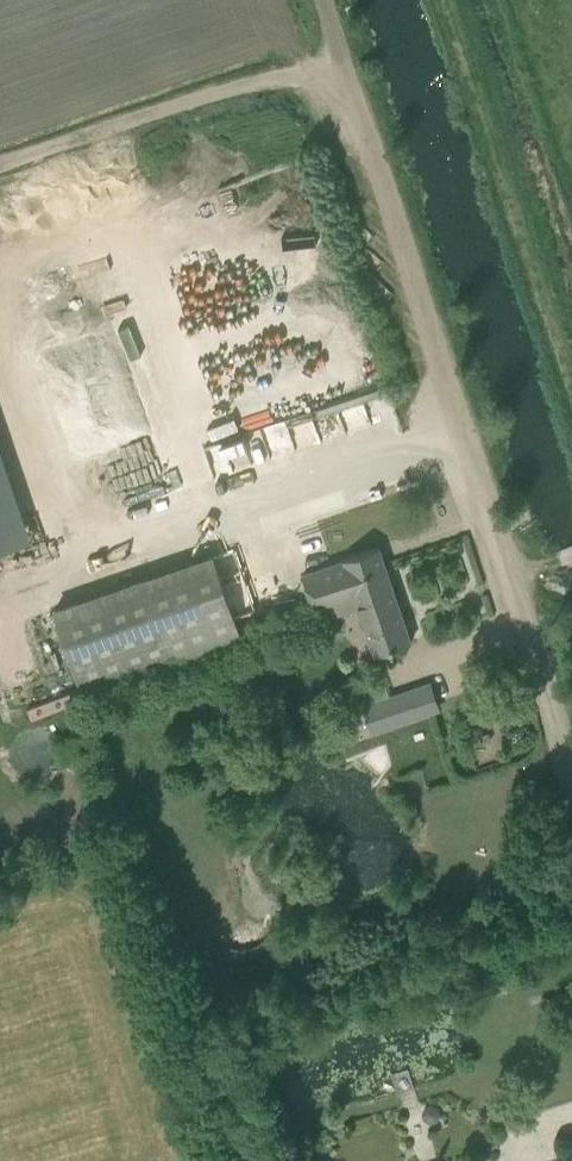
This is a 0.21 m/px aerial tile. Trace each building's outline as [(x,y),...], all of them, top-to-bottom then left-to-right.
[(357,597),(376,654),(412,642),(381,547),(344,560),(345,560),(304,574),(320,620),(342,613),(339,603),(357,597)] [(54,609),(86,703),(246,647),(214,554),(54,609)] [(390,698),(383,677),(358,685),(365,706),(374,731),(439,709),(431,684),(390,698)] [(425,1107),(422,1114),(424,1121),(431,1125),(438,1122),(441,1115),(438,1109),(432,1106),(425,1107)]
